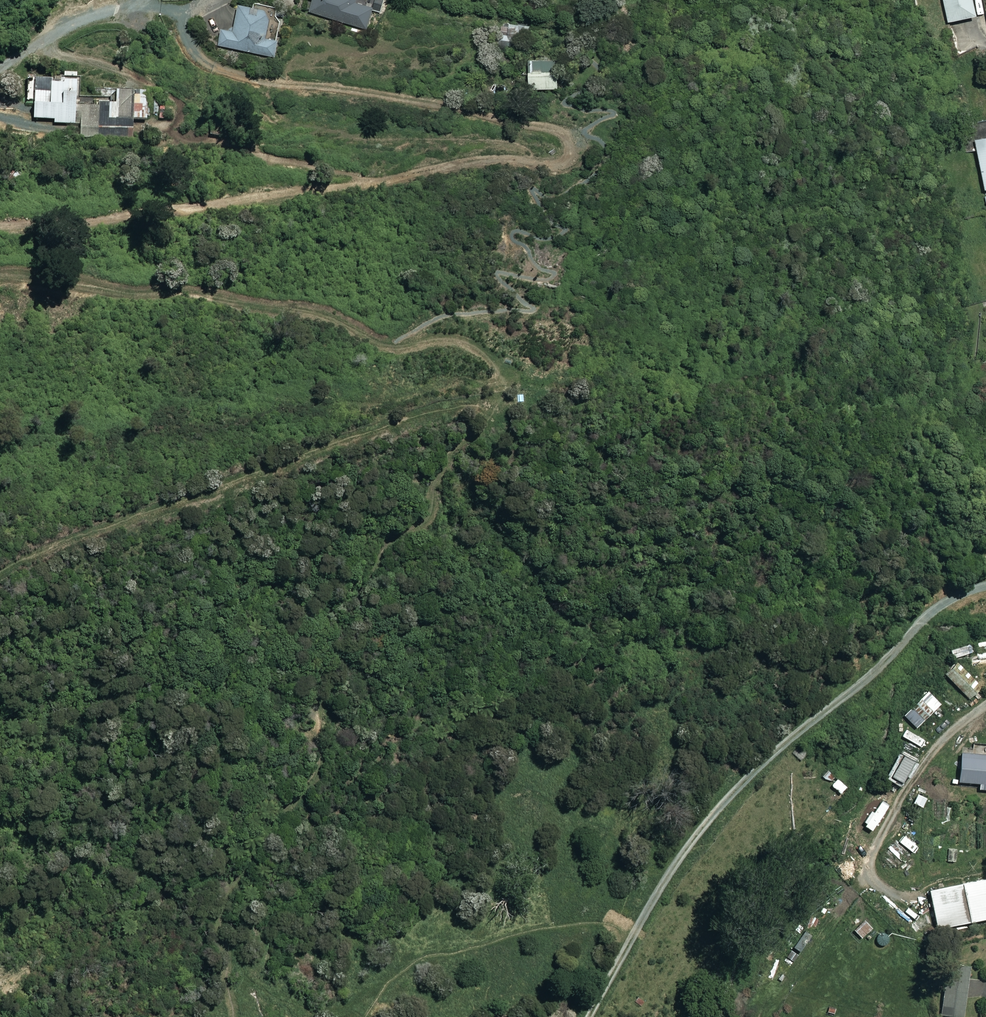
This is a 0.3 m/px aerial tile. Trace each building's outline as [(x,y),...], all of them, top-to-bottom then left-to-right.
[(313,1),(310,12),(368,30),(374,9),(357,4),(358,0),(311,0),(313,1)] [(374,10),(384,14),(389,0),(378,0),(374,10)] [(975,0),(942,0),(947,23),(979,16),(975,0)] [(274,12),(242,6),(237,32),(224,29),(220,47),(276,59),(279,41),(268,38),(274,12)] [(529,61),(530,87),(536,87),(536,89),(561,89),(560,60),(529,61)] [(79,73),(65,72),(64,81),(37,80),(37,98),(36,120),(56,120),(56,124),(78,125),(78,108),(79,73)] [(451,97),(450,88),(437,89),(438,98),(451,97)] [(118,104),(102,104),(101,107),(81,107),(81,138),(134,139),(134,119),(148,119),(148,112),(160,112),(160,92),(118,92),(118,104)] [(977,141),(985,186),(985,139),(977,141)] [(970,649),(951,650),(952,660),(971,659),(970,649)] [(959,662),(945,676),(970,701),(984,687),(959,662)] [(929,693),(905,717),(919,730),(943,707),(929,693)] [(801,745),(794,753),(803,761),(810,754),(801,745)] [(963,754),(962,784),(965,784),(981,785),(980,791),(985,791),(985,755),(963,754)] [(880,806),(861,819),(867,828),(886,815),(880,806)] [(960,824),(952,824),(952,845),(960,845),(960,824)] [(929,889),(931,907),(916,909),(919,931),(927,930),(985,923),(985,882),(929,889)] [(872,930),(865,923),(855,932),(862,939),(872,930)] [(947,966),(942,1016),(948,1016),(965,1016),(967,997),(970,969),(947,966)]
